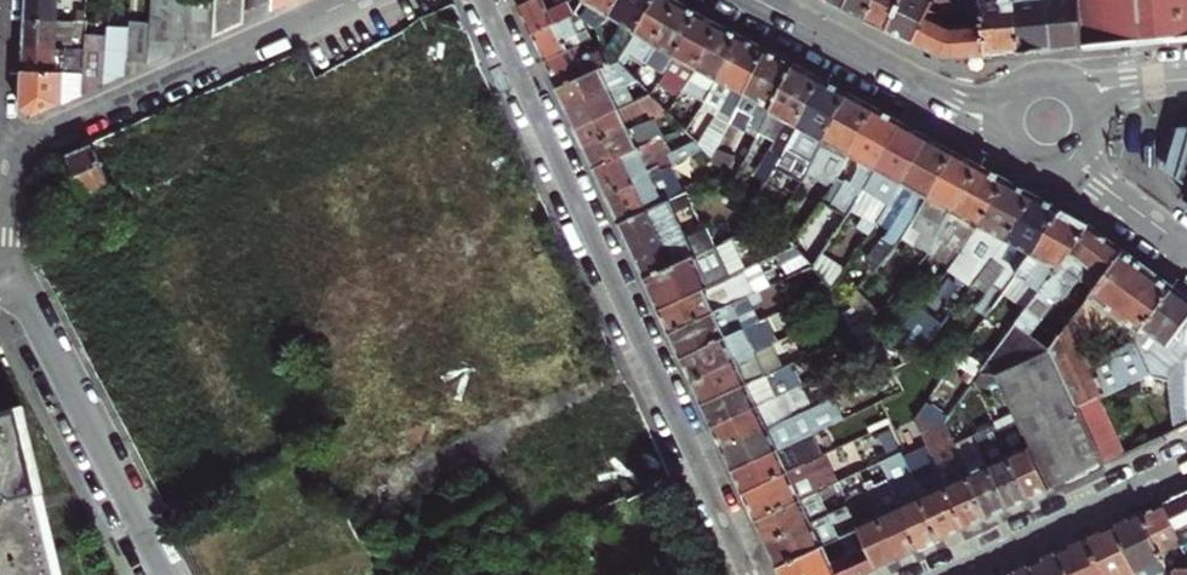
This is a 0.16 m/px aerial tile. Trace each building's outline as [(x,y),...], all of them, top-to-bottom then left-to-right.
[(25,20),(56,21),(57,0),(26,0),(25,14),(25,20)] [(57,0),(56,21),(69,22),(70,1),(57,0)] [(70,1),(69,22),(86,23),(87,0),(70,0),(70,1)] [(174,0),(152,0),(151,24),(149,61),(149,64),(171,55),(174,0)] [(193,45),(195,0),(174,0),(171,55),(193,45)] [(193,45),(204,41),(214,36),(216,0),(195,0),(193,45)] [(214,36),(245,22),(245,10),(245,0),(216,0),(214,36)] [(273,3),(273,0),(245,0),(245,10),(273,3)] [(273,3),(272,10),(295,0),(273,0),(273,3)] [(516,5),(524,23),(529,33),(577,11),(579,10),(578,9),(574,0),(526,0),(516,5)] [(578,9),(584,0),(574,0),(578,9)] [(608,15),(617,0),(584,0),(578,9),(579,10),(593,25),(608,15)] [(618,58),(653,0),(617,0),(608,15),(593,25),(596,34),(605,43),(618,58)] [(618,58),(634,75),(641,64),(628,56),(635,46),(647,54),(680,1),(679,0),(653,0),(618,58)] [(842,8),(856,14),(864,18),(873,0),(846,0),(842,8)] [(901,0),(873,0),(864,18),(878,24),(887,29),(901,0)] [(931,7),(935,0),(901,0),(887,29),(901,35),(915,41),(931,7)] [(991,53),(985,0),(978,0),(967,1),(970,22),(951,24),(952,17),(931,7),(915,41),(937,52),(952,54),(965,56),(991,53)] [(991,53),(1007,51),(1023,50),(1018,0),(985,0),(991,53)] [(1023,50),(1042,48),(1059,47),(1053,0),(1018,0),(1023,50)] [(1086,44),(1082,0),(1053,0),(1059,47),(1072,45),(1086,44)] [(1086,44),(1109,42),(1148,39),(1186,35),(1186,0),(1082,0),(1086,44)] [(670,63),(699,12),(689,6),(680,1),(647,54),(661,62),(660,65),(666,69),(670,63)] [(537,50),(541,60),(577,43),(589,38),(577,11),(529,33),(537,50)] [(709,18),(699,12),(670,63),(690,74),(698,64),(719,23),(709,18)] [(24,35),(24,45),(85,48),(85,35),(86,23),(69,22),(56,21),(25,20),(24,35)] [(128,60),(149,61),(151,24),(129,22),(129,28),(128,60)] [(729,27),(719,23),(698,64),(690,74),(676,93),(665,107),(665,108),(684,128),(694,115),(683,107),(691,93),(704,100),(740,33),(729,27)] [(128,60),(129,28),(108,27),(107,37),(105,84),(127,74),(128,60)] [(714,147),(728,120),(740,99),(767,48),(767,47),(753,40),(740,33),(704,100),(717,108),(715,113),(719,116),(702,147),(703,149),(709,156),(714,147)] [(83,94),(105,84),(107,37),(85,35),(85,48),(84,73),(83,94)] [(577,43),(541,60),(549,76),(554,87),(618,58),(605,43),(582,54),(577,43)] [(23,58),(23,70),(62,72),(84,73),(85,48),(24,45),(23,58)] [(728,120),(755,135),(765,116),(794,62),(781,55),(767,48),(740,99),(728,120)] [(634,75),(618,58),(554,87),(560,98),(564,108),(634,75)] [(760,159),(772,165),(821,77),(808,70),(794,62),(765,116),(755,135),(752,140),(758,143),(758,148),(764,151),(760,159)] [(661,77),(641,64),(634,75),(639,80),(649,91),(659,81),(659,80),(661,77)] [(62,72),(23,70),(21,109),(28,112),(34,116),(62,103),(62,72)] [(83,94),(84,73),(62,72),(62,103),(83,94)] [(639,80),(634,75),(564,108),(569,119),(573,127),(617,106),(649,91),(639,80)] [(800,179),(806,170),(849,92),(834,84),(821,77),(772,165),(800,179)] [(659,81),(649,91),(657,100),(665,107),(676,93),(659,80),(659,81)] [(649,91),(617,106),(573,127),(578,138),(582,146),(649,116),(665,108),(665,107),(657,100),(649,91)] [(842,166),(849,153),(875,107),(860,99),(849,92),(806,170),(832,184),(842,166)] [(875,107),(849,153),(863,161),(855,173),(842,190),(832,184),(828,192),(790,240),(794,245),(810,262),(816,253),(842,216),(849,206),(861,186),(901,122),(887,114),(885,112),(875,107)] [(586,156),(591,166),(657,135),(658,135),(649,116),(582,146),(586,156)] [(868,228),(872,221),(928,136),(915,129),(901,122),(861,186),(873,195),(860,213),(862,215),(859,222),(868,228)] [(1186,148),(1186,132),(1176,133),(1171,149),(1167,163),(1179,173),(1186,148)] [(599,184),(604,195),(668,165),(671,164),(666,154),(657,135),(591,166),(599,184)] [(871,266),(898,230),(955,151),(942,144),(928,136),(872,221),(882,229),(860,258),(871,266)] [(666,154),(671,164),(703,149),(702,147),(696,141),(666,154)] [(76,151),(66,156),(90,208),(115,197),(91,145),(76,151)] [(714,147),(709,156),(732,179),(737,168),(729,164),(733,157),(714,147)] [(1179,173),(1178,177),(1186,184),(1186,148),(1179,173)] [(898,230),(922,248),(982,165),(969,159),(955,151),(898,230)] [(772,165),(760,159),(743,191),(744,192),(752,200),(772,165)] [(610,208),(617,222),(687,190),(703,182),(701,177),(679,187),(668,165),(604,195),(610,208)] [(946,265),(978,221),(1008,180),(994,173),(982,165),(922,248),(946,265)] [(842,190),(855,173),(842,166),(832,184),(842,190)] [(974,279),(1034,195),(1022,188),(1008,180),(978,221),(946,265),(946,267),(969,286),(974,279)] [(873,195),(861,186),(849,206),(860,213),(873,195)] [(693,203),(687,190),(617,222),(628,246),(643,278),(716,245),(708,227),(685,237),(674,212),(693,203)] [(1034,195),(974,279),(988,289),(975,307),(986,315),(994,305),(1062,210),(1047,202),(1034,195)] [(994,305),(1017,322),(1087,224),(1072,216),(1062,210),(994,305)] [(983,372),(996,374),(1053,348),(1075,319),(1069,315),(1066,320),(1044,329),(1038,339),(1029,333),(1052,301),(1064,298),(1087,265),(1090,267),(1104,278),(1124,251),(1107,239),(1087,224),(1017,322),(982,370),(983,372)] [(649,292),(657,309),(720,279),(728,276),(744,268),(730,238),(716,245),(643,278),(649,292)] [(1094,360),(1086,342),(1083,337),(1098,325),(1108,312),(1108,305),(1124,316),(1142,329),(1173,288),(1149,269),(1124,251),(1104,278),(1075,319),(1053,348),(1079,405),(1098,396),(1109,391),(1094,360)] [(813,265),(830,282),(839,269),(816,253),(810,262),(813,265)] [(728,276),(720,279),(726,292),(751,280),(745,268),(744,268),(728,276)] [(752,283),(756,292),(760,290),(768,286),(765,277),(752,283)] [(663,320),(668,332),(756,292),(752,283),(751,280),(726,292),(720,279),(657,309),(663,320)] [(674,344),(680,357),(756,321),(749,307),(777,294),(772,284),(768,286),(760,290),(756,292),(668,332),(674,344)] [(1176,431),(1186,426),(1186,298),(1173,288),(1142,329),(1136,335),(1137,336),(1094,360),(1109,391),(1151,371),(1169,382),(1176,431)] [(874,312),(853,290),(846,300),(851,305),(867,321),(874,312)] [(1083,337),(1086,342),(1124,316),(1108,305),(1108,312),(1098,325),(1083,337)] [(920,354),(923,350),(942,324),(917,306),(895,334),(888,343),(888,344),(893,348),(920,354)] [(871,325),(887,342),(888,343),(895,334),(874,312),(867,321),(871,325)] [(685,369),(690,379),(753,350),(746,336),(770,325),(766,317),(756,321),(680,357),(685,369)] [(856,332),(867,354),(888,344),(888,343),(887,342),(871,325),(856,332)] [(701,404),(744,384),(765,374),(781,367),(769,343),(753,350),(690,379),(696,393),(701,404)] [(1106,463),(1079,405),(1053,348),(996,374),(1004,391),(1013,412),(1016,418),(1022,430),(1049,490),(1080,475),(1106,463)] [(781,367),(765,374),(775,396),(786,391),(800,384),(790,363),(781,367)] [(996,374),(983,372),(994,395),(1004,391),(996,374)] [(706,415),(711,425),(775,396),(765,374),(744,384),(701,404),(706,415)] [(721,447),(810,405),(808,399),(793,406),(786,391),(775,396),(711,425),(716,436),(721,447)] [(1125,455),(1098,396),(1079,405),(1106,463),(1125,455)] [(727,460),(731,468),(830,423),(855,411),(852,405),(833,414),(826,398),(810,405),(721,447),(727,460)] [(929,445),(968,528),(977,523),(989,518),(960,457),(951,436),(947,427),(932,434),(924,418),(921,408),(916,415),(929,445)] [(21,409),(0,414),(0,574),(60,574),(21,409)] [(1010,421),(1016,418),(1013,412),(1007,415),(1010,421)] [(737,481),(742,491),(805,462),(798,447),(808,443),(817,443),(835,435),(830,423),(731,468),(737,481)] [(996,425),(975,435),(1009,509),(1020,503),(1030,499),(1003,439),(996,425)] [(1009,509),(975,435),(972,427),(963,431),(972,452),(960,457),(989,518),(999,513),(1009,509)] [(1022,430),(1003,439),(1030,499),(1038,495),(1049,490),(1022,430)] [(951,436),(960,457),(972,452),(963,431),(951,436)] [(957,533),(968,528),(929,445),(921,448),(923,453),(906,461),(942,539),(957,533)] [(942,539),(906,461),(901,450),(880,460),(887,477),(921,549),(932,544),(942,539)] [(748,506),(754,518),(837,480),(824,453),(805,462),(742,491),(748,506)] [(858,470),(869,493),(899,559),(911,554),(921,549),(887,477),(874,483),(867,466),(858,470)] [(761,534),(765,543),(828,514),(821,498),(827,495),(841,489),(837,480),(754,518),(761,534)] [(1163,503),(1186,553),(1186,492),(1163,503)] [(899,559),(869,493),(853,500),(851,495),(845,497),(848,505),(859,528),(878,570),(887,565),(899,559)] [(828,514),(834,511),(827,495),(821,498),(828,514)] [(1167,568),(1174,568),(1185,568),(1186,568),(1186,553),(1163,503),(1156,507),(1142,513),(1167,568)] [(772,557),(776,566),(838,538),(832,522),(837,520),(834,511),(828,514),(765,543),(772,557)] [(1137,574),(1156,574),(1166,570),(1167,568),(1142,513),(1127,520),(1115,526),(1137,574)] [(1103,574),(1137,574),(1115,526),(1100,533),(1086,539),(1103,574)] [(859,528),(838,538),(776,566),(780,574),(866,574),(878,570),(859,528)] [(1069,574),(1103,574),(1086,539),(1075,544),(1058,552),(1069,574)] [(1035,574),(1069,574),(1058,552),(1045,558),(1031,565),(1035,574)] [(1031,565),(1019,570),(1009,574),(1035,574),(1031,565)]
